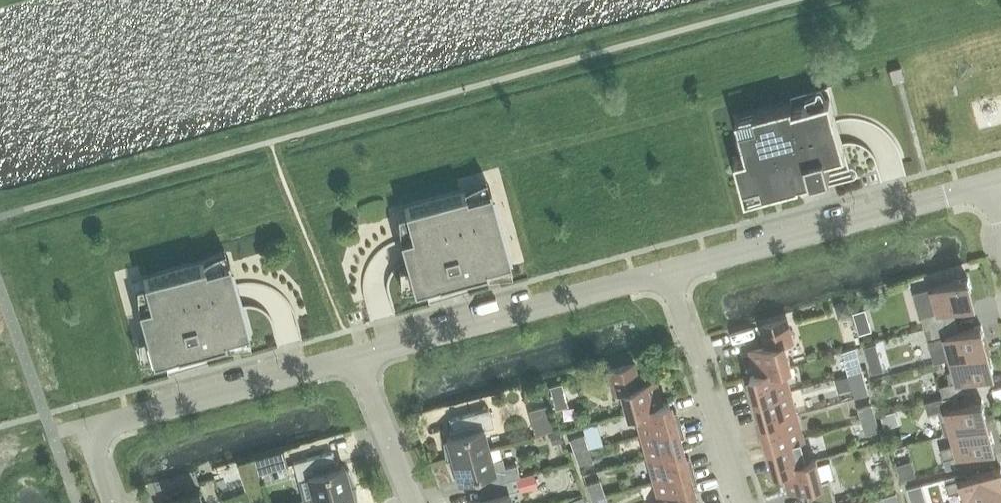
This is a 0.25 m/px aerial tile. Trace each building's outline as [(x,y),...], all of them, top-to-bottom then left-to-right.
[(901,67),(891,70),(893,81),(904,78),(901,67)] [(745,199),(800,185),(799,183),(849,169),(829,93),(736,118),(746,156),(735,160),(745,199)] [(485,270),(508,263),(510,263),(489,185),(392,212),(413,289),(437,283),(461,277),(485,270)] [(139,359),(151,358),(152,360),(176,354),(200,348),(212,345),(224,341),(247,334),(249,334),(242,308),(241,306),(235,285),(235,283),(228,257),(226,257),(203,263),(143,280),(131,283),(145,335),(137,338),(139,359)] [(932,287),(925,289),(928,302),(931,313),(921,316),(924,328),(949,321),(946,309),(975,302),(968,277),(932,287)] [(847,303),(836,306),(839,317),(850,314),(847,303)] [(758,374),(783,368),(791,366),(785,343),(792,341),(786,319),(761,326),(767,347),(751,351),(758,374)] [(868,321),(856,324),(859,334),(871,330),(868,321)] [(924,328),(934,363),(952,358),(987,348),(981,325),(952,333),(949,321),(924,328)] [(875,342),(864,346),(868,357),(878,354),(875,342)] [(950,396),(968,391),(965,379),(994,371),(987,348),(952,358),(955,370),(947,372),(950,383),(940,385),(943,397),(950,396)] [(844,361),(848,375),(861,371),(858,357),(844,361)] [(613,393),(621,391),(627,413),(635,411),(660,404),(654,381),(638,385),(632,364),(607,370),(613,393)] [(789,391),(783,368),(758,374),(750,377),(753,387),(747,389),(750,401),(789,391)] [(861,371),(848,375),(852,388),(865,384),(861,371)] [(561,383),(550,386),(556,410),(568,406),(561,383)] [(789,391),(750,401),(754,414),(760,413),(763,423),(796,414),(789,391)] [(952,432),(988,422),(982,399),(953,407),(950,396),(943,397),(925,402),(928,414),(938,412),(941,422),(949,420),(952,432)] [(635,411),(641,434),(680,424),(676,411),(671,412),(668,402),(660,404),(635,411)] [(857,408),(861,421),(875,417),(871,404),(857,408)] [(554,429),(548,405),(528,411),(534,434),(554,429)] [(493,426),(488,409),(450,419),(453,429),(449,430),(449,431),(453,430),(455,435),(446,438),(447,442),(444,443),(446,460),(446,461),(488,449),(483,429),(493,426)] [(796,414),(763,423),(765,434),(760,435),(763,448),(802,437),(796,414)] [(875,417),(861,421),(865,435),(879,431),(875,417)] [(596,421),(583,425),(585,431),(598,428),(596,421)] [(956,444),(940,448),(943,459),(959,455),(994,445),(988,422),(952,432),(956,444)] [(680,424),(641,434),(647,457),(680,448),(678,438),(683,436),(680,424)] [(558,431),(550,433),(553,443),(561,441),(558,431)] [(574,453),(587,448),(582,434),(569,439),(574,453)] [(600,435),(586,439),(589,447),(603,444),(600,435)] [(802,437),(763,448),(767,461),(772,459),(775,470),(783,468),(808,461),(802,437)] [(283,448),(253,456),(258,473),(287,465),(283,448)] [(587,448),(574,453),(579,466),(592,461),(587,448)] [(680,448),(647,457),(654,481),(693,470),(689,458),(683,459),(680,448)] [(454,477),(457,476),(458,481),(488,473),(491,484),(516,477),(517,477),(519,476),(516,464),(505,467),(502,458),(492,461),(488,449),(446,461),(447,461),(454,477)] [(345,470),(344,466),(335,468),(334,462),(338,461),(338,460),(334,461),(331,452),(293,462),(297,480),(308,477),(313,497),(356,485),(355,485),(348,469),(345,470)] [(959,455),(943,459),(946,469),(961,465),(959,455)] [(236,461),(251,502),(267,502),(251,456),(236,461)] [(808,461),(783,468),(789,491),(805,487),(809,502),(829,502),(836,501),(830,479),(822,481),(816,459),(808,461)] [(967,502),(1000,493),(1000,469),(1000,468),(945,483),(948,494),(964,490),(967,502)] [(693,470),(654,481),(660,502),(664,502),(685,497),(693,495),(690,484),(696,483),(693,470)] [(519,476),(517,477),(519,487),(536,482),(534,472),(519,476)] [(508,492),(519,489),(516,477),(491,484),(494,495),(472,501),(472,502),(511,502),(508,492)] [(591,498),(604,493),(599,480),(586,485),(591,498)] [(355,486),(356,486),(356,485),(313,497),(315,502),(357,502),(355,486)] [(921,485),(907,489),(911,502),(925,498),(921,485)] [(199,493),(171,502),(202,502),(199,493)] [(591,498),(593,502),(608,502),(604,493),(591,498)] [(967,502),(968,502),(1000,502),(1000,493),(967,502)]
